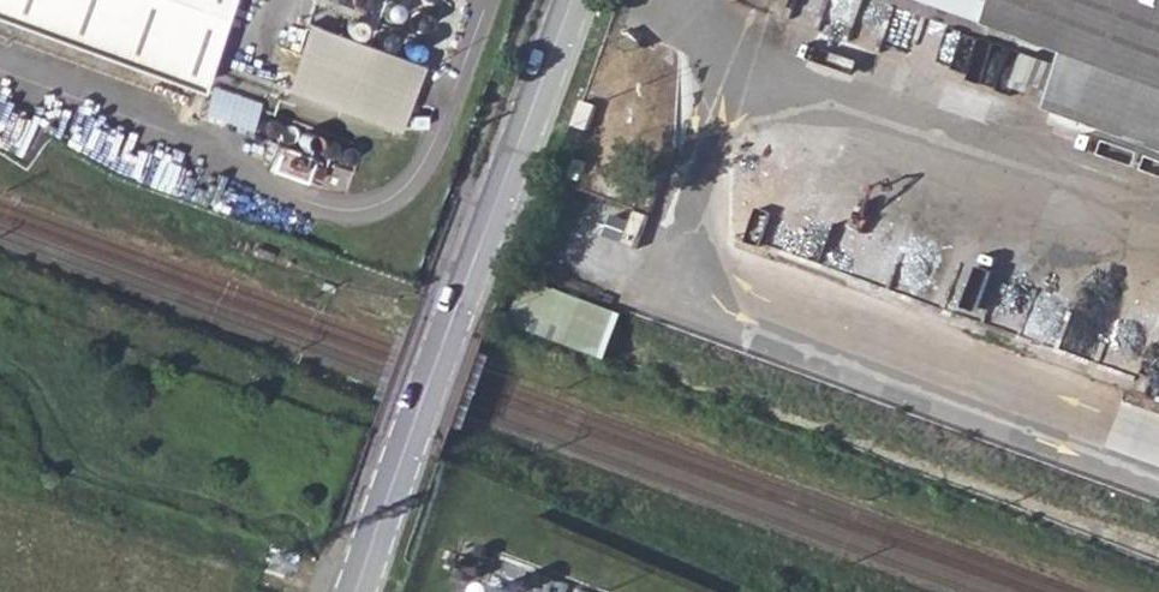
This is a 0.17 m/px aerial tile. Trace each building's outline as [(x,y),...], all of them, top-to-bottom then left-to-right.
[(190,82),(220,0),(0,0),(0,13),(190,82)] [(996,24),(1004,0),(927,0),(996,24)] [(996,24),(1074,52),(1158,82),(1158,0),(1004,0),(996,24)] [(417,64),(307,24),(284,86),(394,126),(417,64)] [(1074,52),(1054,109),(1158,146),(1158,82),(1074,52)] [(215,83),(205,111),(253,127),(263,99),(215,83)] [(314,159),(279,147),(271,171),(305,184),(314,159)] [(576,158),(569,177),(579,180),(586,161),(576,158)] [(599,359),(600,359),(618,310),(518,274),(500,323),(599,359)]
